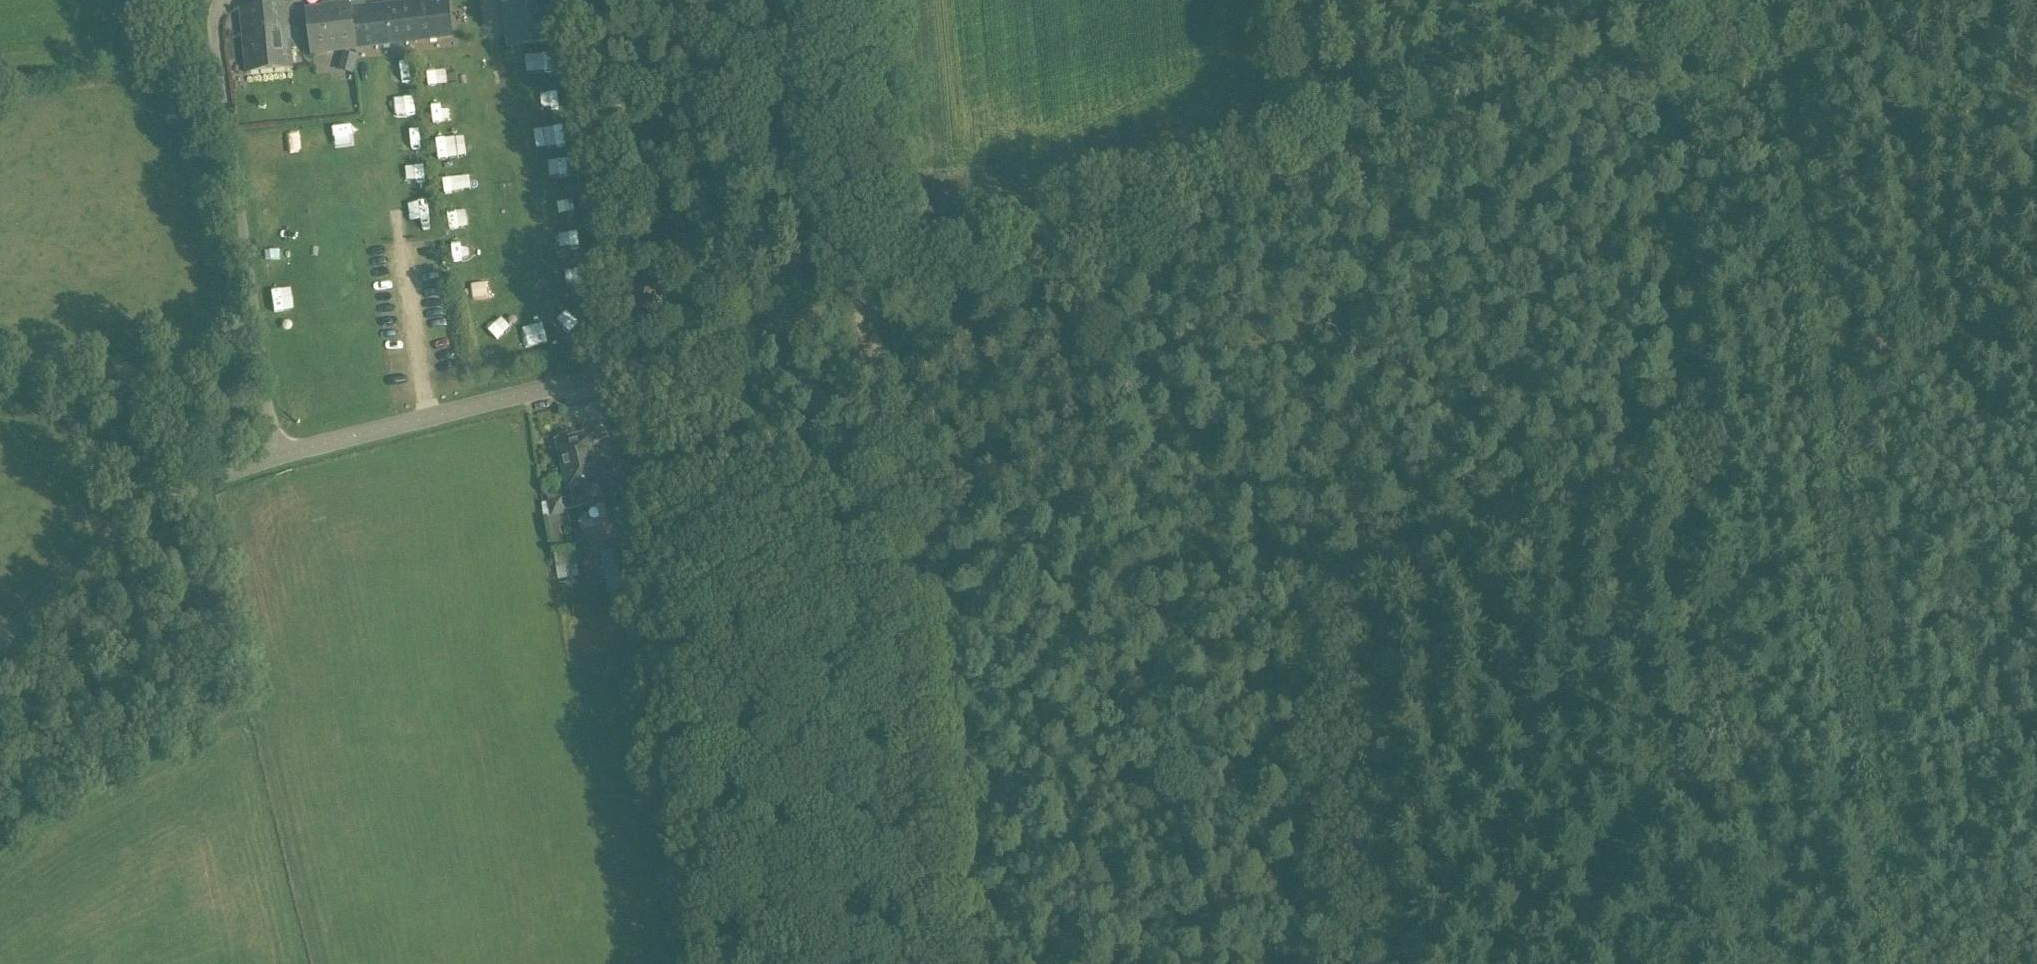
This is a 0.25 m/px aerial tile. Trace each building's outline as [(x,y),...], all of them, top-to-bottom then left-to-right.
[(446,0),(432,0),(353,8),(352,4),(351,4),(308,10),(314,54),(451,38),(446,0)] [(508,47),(557,41),(552,0),(502,0),(508,47)] [(247,72),(294,67),(292,55),(288,5),(241,9),(245,55),(247,72)] [(355,74),(359,56),(343,52),(339,71),(355,74)] [(597,468),(590,438),(574,442),(586,487),(604,482),(600,467),(597,468)] [(586,487),(574,442),(559,446),(566,476),(567,475),(572,497),(564,499),(563,497),(543,503),(547,518),(544,519),(550,543),(563,539),(560,527),(571,525),(568,514),(567,514),(566,511),(588,505),(584,488),(586,487)] [(610,522),(630,517),(620,481),(600,487),(610,522)] [(556,565),(577,561),(574,544),(553,548),(556,565)] [(609,595),(637,590),(630,550),(602,555),(609,595)]
